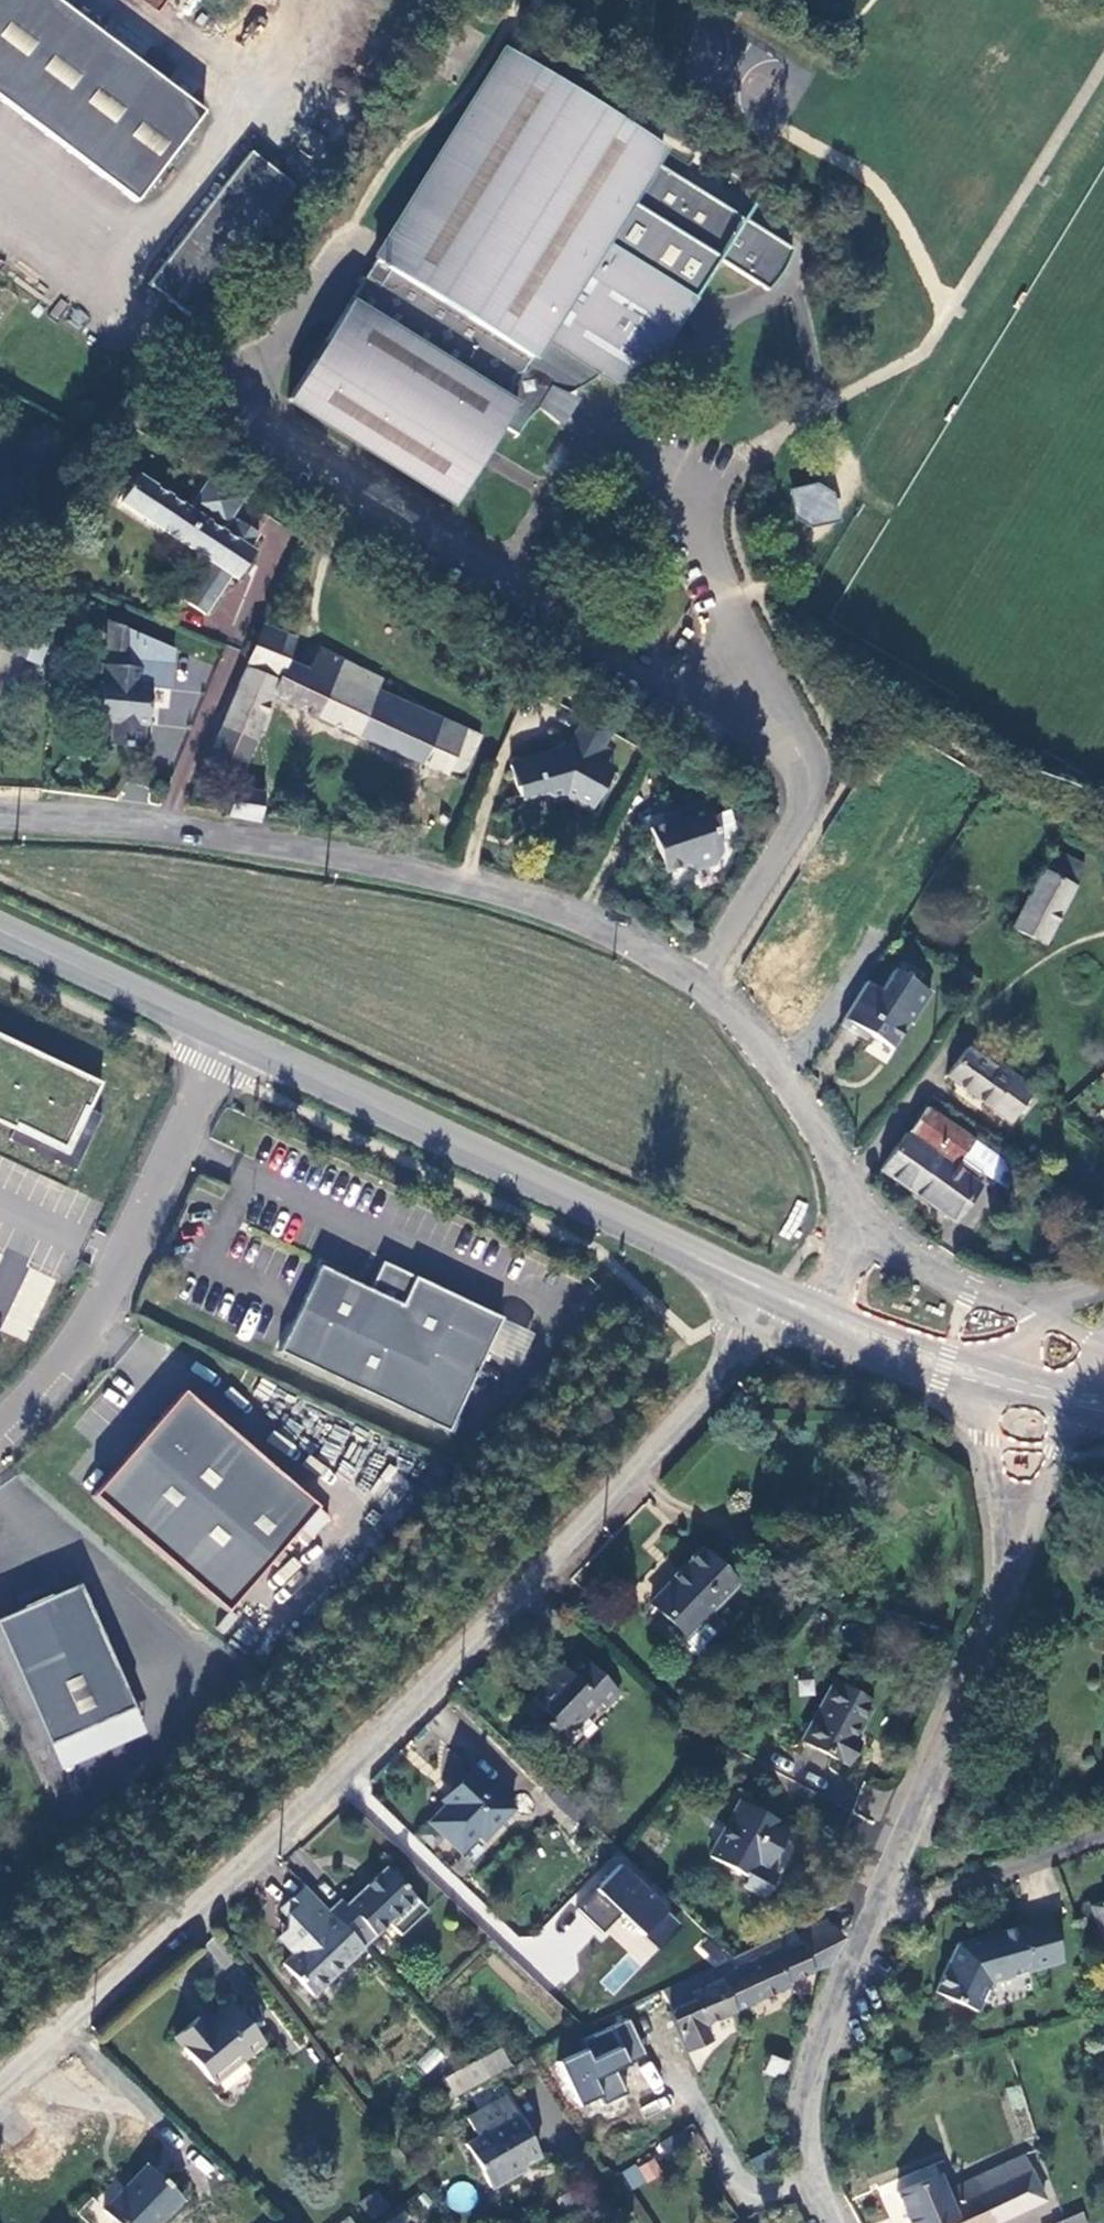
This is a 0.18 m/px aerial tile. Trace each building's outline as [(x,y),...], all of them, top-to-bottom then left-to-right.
[(137,203),(205,112),(56,0),(0,0),(0,100),(137,203)] [(507,53),(289,402),(454,504),(503,428),(517,437),(530,419),(539,410),(552,390),(563,398),(567,396),(576,393),(586,388),(594,382),(601,375),(635,395),(684,318),(682,317),(717,262),(767,292),(779,278),(784,272),(793,252),(653,164),(662,149),(507,53)] [(296,186),(252,153),(150,285),(193,319),(296,186)] [(578,402),(567,396),(563,398),(552,390),(539,410),(561,427),(578,402)] [(188,510),(139,477),(122,502),(208,561),(184,601),(204,615),(230,577),(235,580),(253,553),(248,550),(258,536),(236,522),(227,536),(188,510)] [(209,478),(188,510),(227,536),(236,522),(230,517),(242,500),(209,478)] [(813,524),(828,500),(812,489),(806,490),(794,509),(795,514),(813,524)] [(791,494),(794,509),(806,490),(791,494)] [(39,620),(0,604),(0,650),(23,659),(39,620)] [(103,649),(137,652),(138,635),(105,622),(103,649)] [(273,699),(287,705),(305,666),(288,659),(296,639),(262,625),(244,668),(280,682),(273,699)] [(169,690),(172,649),(138,635),(137,652),(135,667),(102,664),(100,682),(93,681),(92,694),(98,700),(96,719),(111,721),(109,745),(140,747),(143,724),(146,723),(149,688),(169,690)] [(305,666),(287,705),(446,778),(447,776),(461,782),(481,736),(379,689),(383,680),(320,650),(306,667),(305,666)] [(280,682),(244,668),(206,756),(241,771),(249,753),(259,756),(264,743),(256,740),(273,699),(280,682)] [(607,746),(613,735),(585,718),(567,747),(550,754),(549,752),(510,766),(521,798),(539,791),(555,799),(568,794),(577,799),(577,801),(592,809),(604,791),(599,788),(610,768),(605,765),(614,750),(607,746)] [(615,771),(610,768),(599,788),(604,791),(615,771)] [(233,788),(228,815),(260,821),(264,792),(233,788)] [(670,822),(650,829),(665,873),(684,867),(695,871),(717,863),(722,853),(719,845),(739,838),(729,812),(710,817),(704,804),(668,816),(670,822)] [(1045,946),(1087,866),(1055,850),(1013,930),(1045,946)] [(795,967),(803,973),(809,964),(800,958),(795,967)] [(881,989),(867,981),(839,1024),(866,1042),(869,1036),(890,1048),(906,1020),(903,1018),(911,1008),(914,1010),(928,990),(894,968),(881,989)] [(14,1129),(63,1152),(82,1111),(86,1114),(99,1086),(0,1039),(0,1122),(14,1129)] [(1009,1123),(1033,1090),(999,1065),(996,1068),(968,1047),(946,1078),(1009,1123)] [(972,1144),(925,1108),(906,1134),(905,1134),(879,1169),(955,1222),(980,1188),(954,1168),(972,1144)] [(99,1119),(86,1114),(82,1111),(63,1152),(14,1129),(7,1143),(73,1174),(99,1119)] [(380,1266),(367,1293),(317,1269),(276,1356),(445,1436),(499,1322),(380,1266)] [(530,1338),(500,1324),(486,1354),(516,1368),(530,1338)] [(294,1533),(313,1511),(179,1394),(89,1499),(223,1615),(294,1533)] [(313,1511),(294,1533),(306,1543),(325,1520),(313,1511)] [(687,1632),(734,1582),(700,1550),(678,1571),(680,1573),(653,1601),(687,1632)] [(0,1620),(0,1647),(44,1748),(127,1712),(130,1711),(76,1586),(0,1620)] [(619,1692),(580,1654),(567,1670),(562,1667),(532,1699),(549,1717),(544,1723),(557,1736),(567,1726),(571,1730),(598,1702),(604,1708),(619,1692)] [(800,1742),(847,1765),(858,1742),(854,1739),(873,1703),(832,1682),(800,1742)] [(127,1712),(44,1748),(55,1773),(138,1737),(127,1712)] [(512,1808),(471,1769),(441,1800),(445,1805),(428,1822),(461,1852),(477,1834),(483,1840),(512,1808)] [(739,1801),(709,1857),(747,1878),(742,1887),(762,1898),(775,1875),(764,1869),(785,1829),(779,1826),(780,1824),(739,1801)] [(609,1936),(626,1953),(598,1982),(612,1996),(686,1922),(617,1854),(571,1900),(586,1915),(577,1924),(599,1945),(609,1936)] [(340,1901),(329,1911),(364,1947),(415,1897),(386,1867),(346,1906),(340,1901)] [(303,1886),(289,1899),(295,1904),(309,1892),(303,1886)] [(293,1953),(283,1964),(314,1996),(364,1947),(329,1911),(309,1892),(295,1904),(289,1899),(279,1909),(286,1917),(286,1930),(291,1935),(283,1943),(293,1953)] [(1090,1907),(1097,1931),(1103,1929),(1103,1902),(1090,1907)] [(815,1970),(830,1967),(843,1938),(827,1920),(795,1935),(798,1944),(720,1980),(733,2013),(790,1987),(789,1982),(815,1970)] [(987,1984),(1060,1964),(1048,1921),(1014,1930),(1013,1928),(956,1943),(932,1994),(976,2013),(987,1984)] [(278,1937),(283,1943),(291,1935),(286,1930),(278,1937)] [(704,2026),(733,2013),(720,1980),(714,1966),(661,1991),(670,2010),(668,2011),(686,2052),(709,2041),(704,2026)] [(214,2085),(263,2044),(229,2002),(204,2023),(199,2016),(174,2037),(214,2085)] [(631,2018),(583,2039),(587,2048),(557,2061),(579,2112),(627,2091),(617,2068),(647,2055),(631,2018)] [(437,2048),(416,2058),(423,2071),(444,2061),(437,2048)] [(500,2048),(473,2063),(484,2082),(511,2066),(500,2048)] [(786,2062),(771,2057),(765,2073),(780,2079),(786,2062)] [(651,2092),(663,2087),(652,2061),(640,2065),(651,2092)] [(431,2087),(441,2106),(484,2082),(473,2063),(431,2087)] [(1020,2085),(1007,2088),(1011,2110),(1025,2107),(1020,2085)] [(462,2120),(473,2139),(462,2147),(490,2188),(509,2174),(508,2172),(535,2154),(498,2096),(462,2120)] [(764,2148),(751,2163),(764,2174),(777,2159),(764,2148)] [(1045,2199),(1025,2156),(946,2191),(939,2175),(897,2193),(910,2222),(953,2222),(958,2221),(958,2222),(994,2222),(1045,2199)] [(629,2188),(662,2177),(656,2158),(622,2168),(629,2188)] [(116,2222),(160,2222),(183,2199),(146,2164),(104,2211),(116,2222)] [(467,2179),(444,2190),(455,2214),(479,2203),(467,2179)] [(359,2201),(372,2219),(390,2207),(377,2189),(359,2201)] [(1081,2213),(1059,2222),(1086,2222),(1081,2213)]
